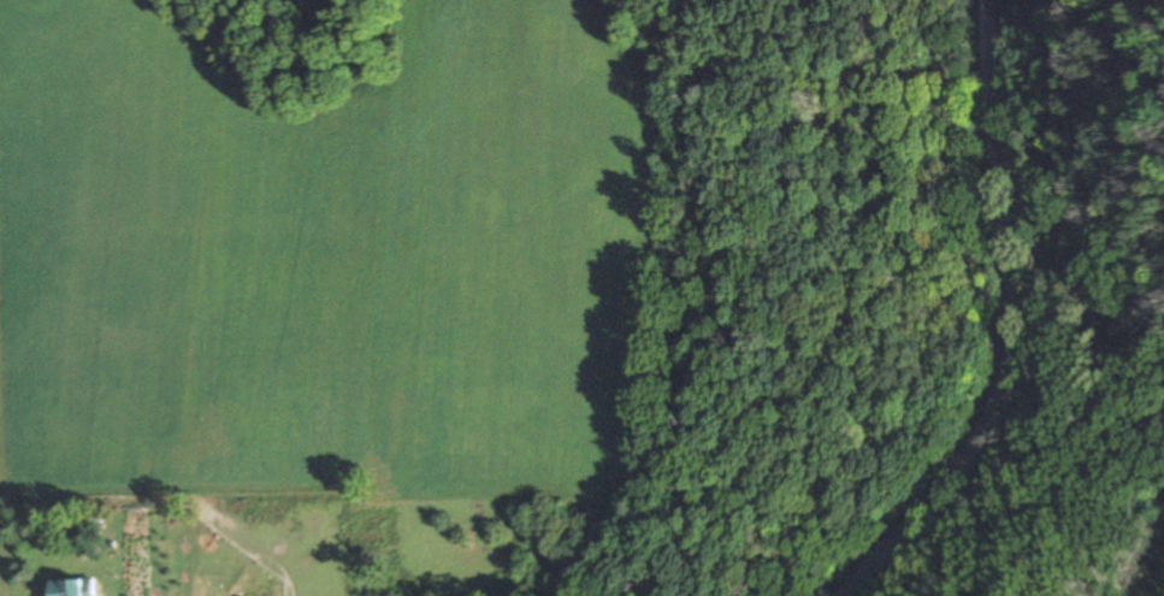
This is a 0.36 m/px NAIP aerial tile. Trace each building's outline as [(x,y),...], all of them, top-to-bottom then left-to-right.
[(48,595),(95,595),(94,579),(47,580),(48,595)]
